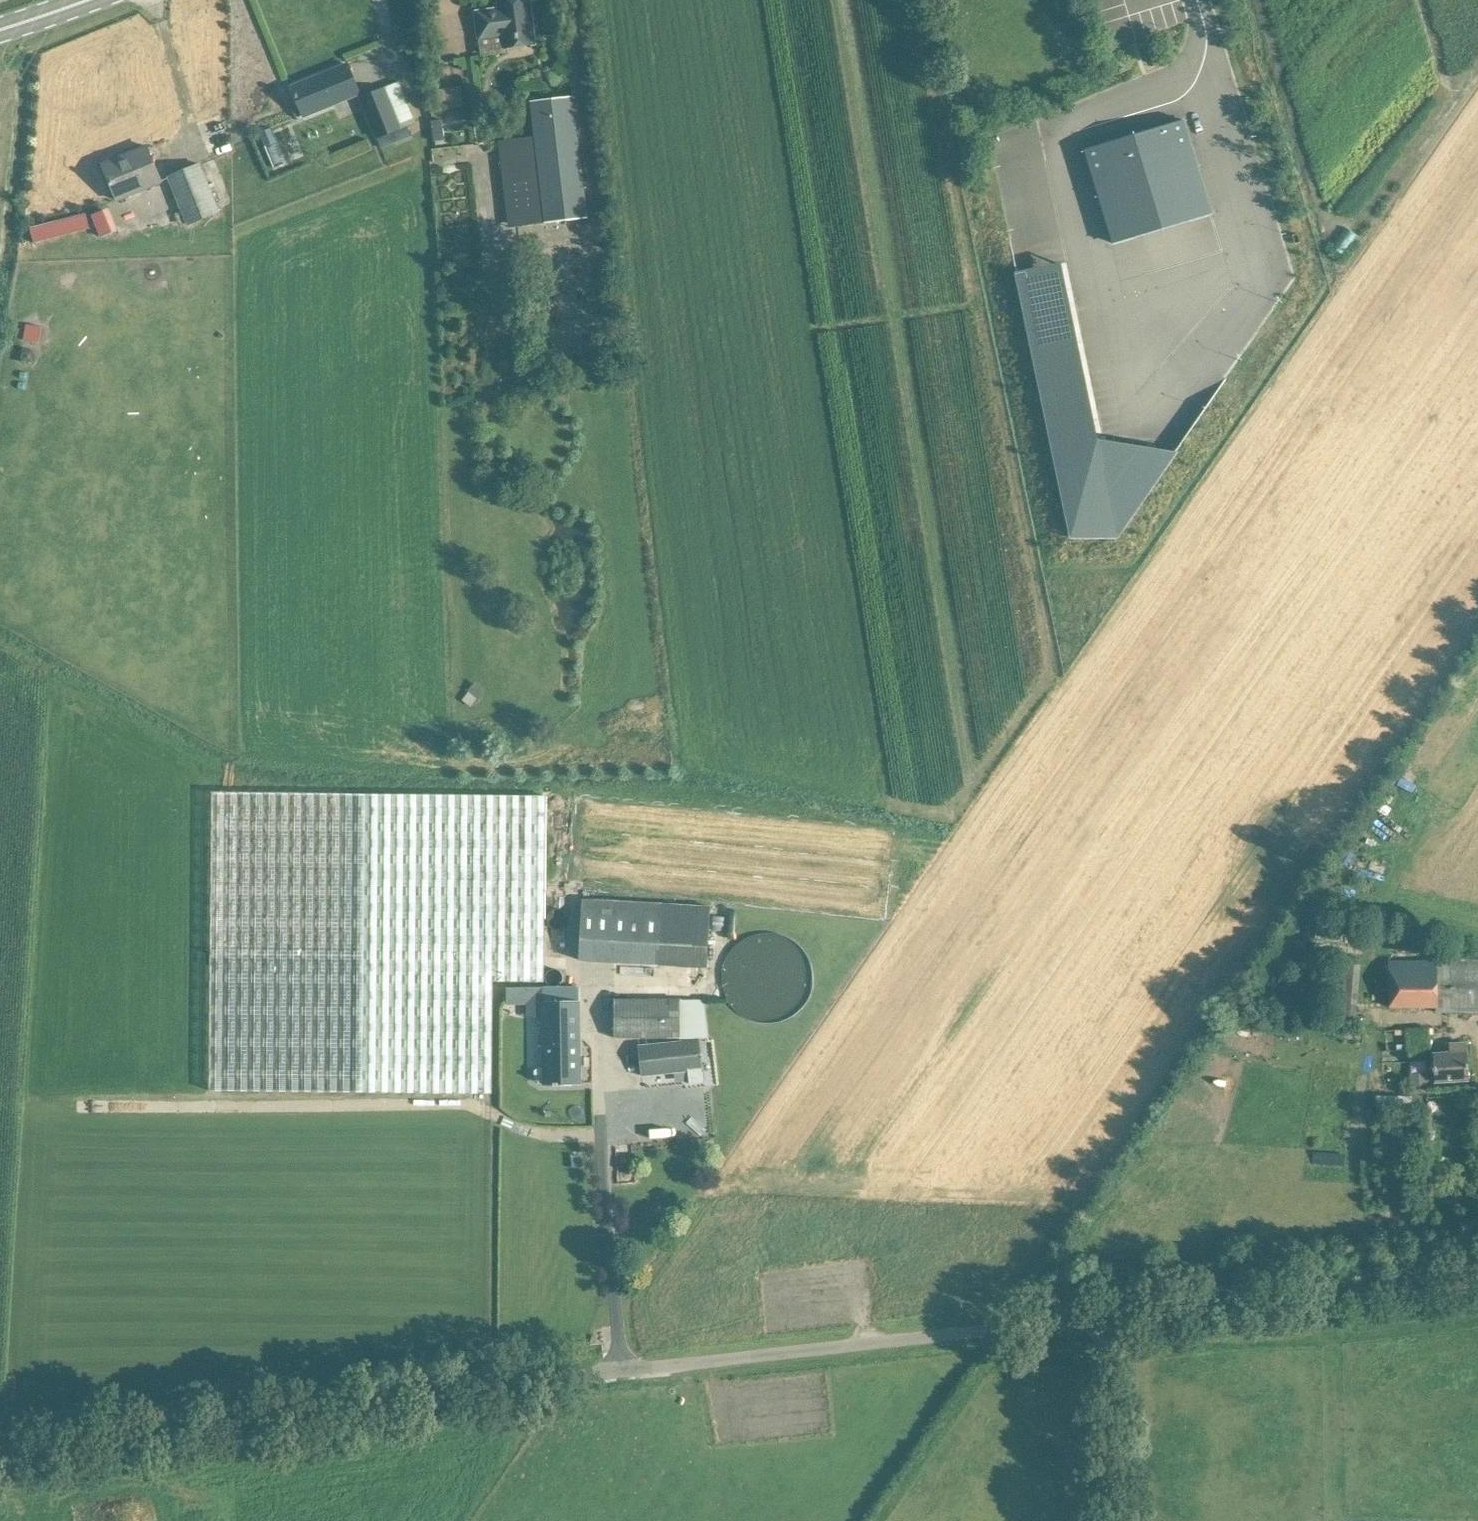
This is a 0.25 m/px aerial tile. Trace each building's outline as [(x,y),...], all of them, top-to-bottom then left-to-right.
[(533,36),(529,0),(528,0),(508,3),(508,9),(475,13),(480,51),(505,47),(504,39),(533,36)] [(359,94),(355,83),(347,65),(325,74),(326,76),(311,82),(310,80),(292,87),(304,117),(359,94)] [(399,82),(359,99),(375,138),(376,137),(407,125),(415,121),(399,82)] [(436,90),(439,110),(464,107),(462,87),(436,90)] [(572,97),(559,99),(531,102),(535,137),(500,142),(503,167),(511,166),(518,227),(545,223),(545,224),(587,219),(572,97)] [(1183,121),(1084,151),(1113,244),(1212,214),(1183,121)] [(443,122),(432,123),(434,141),(445,140),(443,122)] [(407,125),(376,137),(380,147),(411,135),(407,125)] [(127,159),(104,169),(117,200),(161,182),(147,147),(126,156),(127,159)] [(200,163),(167,176),(188,227),(221,213),(200,163)] [(1084,372),(1091,393),(1109,387),(1103,366),(1084,372)] [(595,435),(600,415),(591,413),(587,433),(595,435)] [(545,796),(212,795),(210,1092),(492,1094),(493,984),(544,984),(545,796)] [(579,960),(707,967),(710,906),(582,899),(579,960)] [(1389,987),(1389,1007),(1436,1008),(1436,1012),(1477,1012),(1477,961),(1436,961),(1436,963),(1389,963),(1389,987)] [(579,1002),(576,1002),(576,987),(549,987),(550,1002),(543,1002),(544,1084),(580,1084),(579,1002)] [(633,999),(614,999),(614,1037),(661,1037),(680,1037),(680,1041),(700,1039),(707,1039),(703,1000),(679,1003),(679,999),(633,999)] [(1407,1055),(1419,1055),(1421,1084),(1468,1081),(1466,1044),(1449,1045),(1449,1054),(1429,1055),(1427,1029),(1406,1029),(1407,1055)] [(705,1082),(700,1039),(680,1041),(638,1046),(641,1075),(677,1071),(688,1070),(689,1083),(705,1082)] [(669,1101),(669,1110),(691,1112),(691,1103),(669,1101)] [(1406,1119),(1406,1107),(1372,1107),(1372,1119),(1406,1119)]
